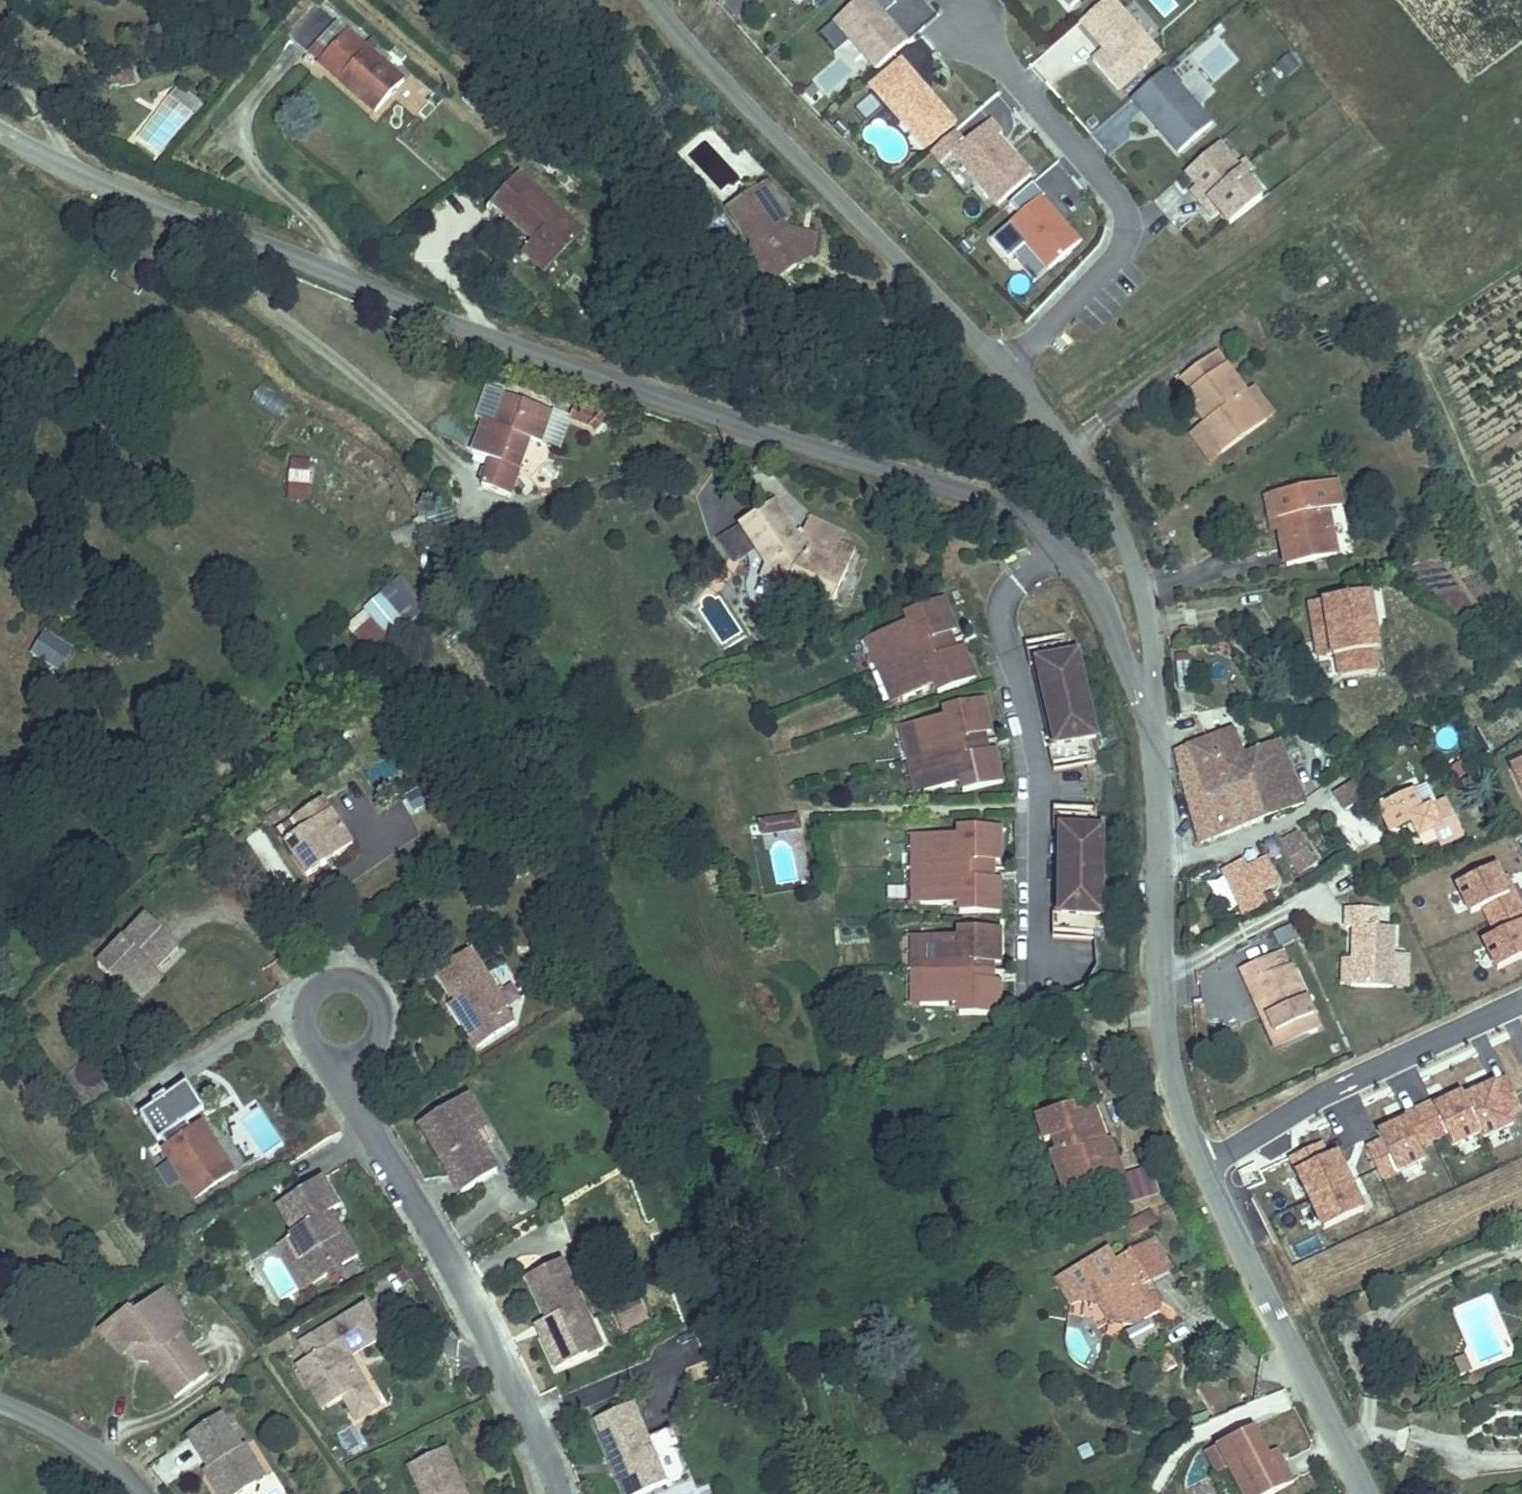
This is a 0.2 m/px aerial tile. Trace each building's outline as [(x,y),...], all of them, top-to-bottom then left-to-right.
[(883,13),(896,1),(895,0),(859,0),(834,22),(876,70),(908,41),(883,13)] [(1114,0),(1106,0),(1081,21),(1100,44),(1104,41),(1108,47),(1093,60),(1119,89),(1160,53),(1114,0)] [(1165,18),(1179,5),(1175,0),(1149,0),(1165,18)] [(320,7),(293,41),(313,56),(321,46),(332,56),(324,65),(381,111),(409,79),(320,7)] [(1285,77),(1301,66),(1292,52),(1276,63),(1285,77)] [(955,123),(901,60),(871,86),(925,149),(955,123)] [(1212,124),(1165,70),(1132,99),(1179,153),(1212,124)] [(814,110),(826,100),(816,89),(804,99),(814,110)] [(1032,175),(998,137),(1002,133),(991,120),(964,143),(953,153),(954,154),(998,205),(1032,175)] [(953,153),(964,143),(954,132),(932,152),(943,164),(954,154),(953,153)] [(1262,199),(1245,177),(1253,171),(1245,161),(1237,167),(1220,145),(1187,172),(1202,191),(1195,197),(1209,213),(1216,207),(1230,224),(1262,199)] [(491,201),(536,234),(562,252),(586,219),(516,168),(491,201)] [(802,263),(807,227),(790,225),(787,219),(796,212),(771,179),(735,206),(758,239),(755,261),(766,263),(795,268),(802,263)] [(1080,243),(1041,198),(1045,195),(1034,182),(1009,203),(1020,216),(992,240),(1009,260),(1026,245),(1049,271),(1080,243)] [(821,230),(807,227),(802,263),(818,251),(821,230)] [(562,252),(536,234),(530,243),(555,262),(562,252)] [(1049,271),(1026,245),(1011,258),(1033,284),(1049,271)] [(795,268),(766,263),(777,281),(795,268)] [(1201,422),(1196,426),(1219,454),(1260,423),(1239,394),(1211,354),(1173,382),(1201,422)] [(1248,388),(1239,394),(1260,423),(1269,416),(1248,388)] [(282,418),(288,404),(258,389),(251,403),(282,418)] [(489,421),(478,451),(526,468),(539,438),(549,441),(561,412),(511,396),(501,424),(489,421)] [(1219,454),(1196,426),(1183,436),(1205,464),(1219,454)] [(310,502),(309,460),(285,460),(286,502),(310,502)] [(1326,485),(1265,495),(1275,566),(1328,558),(1319,509),(1331,509),(1326,485)] [(731,490),(700,500),(710,529),(741,518),(731,490)] [(773,504),(744,521),(768,561),(761,575),(783,586),(787,580),(826,599),(849,556),(833,548),(840,536),(807,519),(800,533),(793,537),(773,504)] [(397,578),(344,628),(373,658),(426,608),(397,578)] [(1358,583),(1312,593),(1324,649),(1329,649),(1334,669),(1370,659),(1365,639),(1370,636),(1358,583)] [(976,678),(962,646),(957,648),(950,633),(956,631),(942,599),(905,614),(908,623),(872,638),(899,702),(935,687),(938,694),(976,678)] [(30,655),(59,671),(73,646),(44,629),(30,655)] [(962,646),(956,631),(950,633),(957,648),(962,646)] [(1096,739),(1077,656),(1072,657),(1067,635),(1025,645),(1030,668),(1038,667),(1056,747),(1049,749),(1054,773),(1097,762),(1091,740),(1096,739)] [(899,702),(872,638),(864,641),(891,705),(899,702)] [(1003,783),(995,748),(989,750),(986,734),(991,732),(983,699),(944,708),(946,716),(907,725),(923,793),(961,784),(963,792),(1003,783)] [(923,793),(907,725),(899,727),(914,794),(923,793)] [(995,748),(991,732),(986,734),(989,750),(995,748)] [(1229,732),(1185,750),(1204,798),(1227,790),(1232,805),(1238,803),(1231,788),(1221,767),(1241,760),(1229,732)] [(1274,747),(1241,760),(1221,767),(1231,788),(1246,782),(1264,818),(1299,805),(1274,747)] [(1185,750),(1172,755),(1195,843),(1221,834),(1213,813),(1232,805),(1227,790),(1204,798),(1185,750)] [(1510,770),(1521,795),(1521,765),(1510,770)] [(1353,780),(1350,782),(1361,797),(1364,795),(1353,780)] [(1238,803),(1248,824),(1264,818),(1246,782),(1231,788),(1238,803)] [(1361,797),(1350,782),(1331,796),(1341,811),(1361,797)] [(1379,805),(1388,828),(1407,822),(1413,835),(1427,832),(1433,846),(1459,836),(1445,804),(1418,813),(1410,793),(1379,805)] [(324,799),(308,810),(318,824),(306,833),(288,845),(309,874),(355,840),(324,799)] [(1213,813),(1221,834),(1248,824),(1238,803),(1232,805),(1213,813)] [(1103,916),(1103,832),(1098,831),(1098,808),(1055,808),(1055,833),(1062,833),(1062,915),(1054,915),(1054,940),(1098,939),(1098,917),(1103,916)] [(318,824),(308,810),(296,819),(306,833),(318,824)] [(800,828),(797,816),(759,824),(762,836),(800,828)] [(1001,913),(1001,878),(995,878),(995,861),(1001,861),(1001,827),(960,827),(960,835),(921,836),(921,905),(961,905),(961,913),(1001,913)] [(1285,839),(1279,830),(1269,836),(1294,873),(1313,863),(1294,833),(1285,839)] [(921,905),(921,836),(912,836),(913,905),(921,905)] [(1260,858),(1241,869),(1256,893),(1274,880),(1260,858)] [(1223,870),(1244,915),(1263,903),(1256,893),(1241,869),(1236,862),(1223,870)] [(1507,891),(1502,894),(1495,879),(1489,866),(1451,883),(1464,912),(1471,909),(1484,936),(1477,939),(1490,968),(1521,953),(1521,937),(1515,922),(1520,920),(1507,891)] [(1507,891),(1500,876),(1495,879),(1502,894),(1507,891)] [(1349,954),(1349,982),(1389,983),(1390,921),(1371,919),(1371,907),(1342,907),(1342,924),(1350,925),(1349,954)] [(101,963),(130,991),(155,965),(160,970),(183,946),(150,914),(101,963)] [(1002,1014),(1002,979),(996,979),(996,963),(1001,963),(1001,928),(960,928),(960,937),(921,938),(922,1007),(961,1007),(961,1015),(1002,1014)] [(922,1007),(921,938),(913,938),(913,1007),(922,1007)] [(471,950),(438,971),(474,1029),(468,1033),(478,1049),(515,1025),(505,1010),(508,1007),(471,950)] [(1335,982),(1349,982),(1349,954),(1335,954),(1335,982)] [(1235,969),(1242,985),(1248,983),(1268,1029),(1305,1015),(1282,965),(1271,971),(1264,958),(1235,969)] [(155,965),(130,991),(140,1001),(166,975),(160,970),(155,965)] [(1248,983),(1242,985),(1270,1045),(1310,1026),(1305,1015),(1268,1029),(1248,983)] [(240,1166),(221,1135),(224,1133),(212,1114),(202,1120),(197,1111),(215,1100),(198,1073),(151,1102),(168,1129),(172,1127),(183,1145),(180,1148),(204,1188),(240,1166)] [(1414,1149),(1441,1136),(1445,1144),(1474,1131),(1477,1137),(1505,1123),(1500,1113),(1514,1107),(1501,1078),(1458,1098),(1456,1093),(1443,1099),(1428,1106),(1426,1101),(1397,1115),(1399,1120),(1384,1127),(1371,1133),(1375,1141),(1361,1148),(1374,1177),(1418,1157),(1414,1149)] [(469,1090),(422,1117),(426,1124),(436,1120),(452,1150),(444,1155),(462,1188),(498,1167),(477,1131),(470,1116),(481,1110),(469,1090)] [(1428,1106),(1443,1099),(1441,1094),(1426,1101),(1428,1106)] [(1068,1141),(1074,1156),(1082,1177),(1094,1174),(1101,1191),(1126,1183),(1119,1165),(1132,1161),(1125,1142),(1118,1144),(1111,1146),(1106,1130),(1112,1127),(1106,1109),(1086,1115),(1083,1109),(1050,1118),(1059,1144),(1068,1141)] [(489,1124),(481,1110),(470,1116),(477,1131),(489,1124)] [(1399,1120),(1397,1115),(1382,1122),(1384,1127),(1399,1120)] [(436,1120),(426,1124),(444,1155),(452,1150),(436,1120)] [(243,1163),(224,1133),(221,1135),(240,1166),(243,1163)] [(1356,1209),(1329,1152),(1320,1157),(1313,1143),(1284,1157),(1317,1227),(1356,1209)] [(295,1228),(289,1232),(301,1252),(297,1254),(311,1277),(356,1251),(343,1230),(339,1234),(325,1211),(340,1202),(321,1171),(277,1197),(295,1228)] [(1129,1236),(1159,1227),(1153,1208),(1124,1217),(1129,1236)] [(301,1252),(289,1232),(276,1238),(302,1283),(311,1277),(297,1254),(301,1252)] [(1166,1244),(1139,1260),(1157,1292),(1183,1277),(1166,1244)] [(1157,1292),(1139,1260),(1128,1266),(1121,1256),(1069,1285),(1083,1310),(1089,1306),(1107,1307),(1121,1330),(1146,1332),(1169,1320),(1153,1294),(1157,1292)] [(601,1347),(562,1259),(527,1276),(546,1318),(548,1321),(546,1329),(539,1332),(555,1368),(601,1347)] [(184,1311),(167,1285),(157,1292),(167,1308),(184,1311)] [(207,1369),(181,1329),(184,1311),(167,1308),(157,1292),(136,1306),(131,1301),(112,1322),(130,1338),(134,1335),(143,1337),(140,1353),(150,1355),(173,1391),(207,1369)] [(130,1338),(112,1322),(131,1301),(101,1320),(110,1332),(124,1345),(140,1353),(143,1337),(134,1335),(130,1338)] [(364,1303),(301,1340),(310,1357),(320,1360),(311,1372),(315,1378),(308,1382),(321,1405),(342,1393),(350,1408),(371,1395),(357,1369),(349,1367),(352,1359),(350,1354),(383,1335),(364,1303)] [(619,1330),(647,1326),(643,1305),(616,1309),(619,1330)] [(546,1318),(535,1323),(539,1332),(546,1329),(548,1321),(546,1318)] [(310,1357),(297,1364),(308,1382),(315,1378),(311,1372),(320,1360),(310,1357)] [(361,1361),(352,1359),(349,1367),(357,1369),(361,1361)] [(1197,1377),(1214,1418),(1264,1397),(1254,1374),(1233,1383),(1225,1365),(1197,1377)] [(371,1395),(350,1408),(355,1418),(377,1406),(371,1395)] [(644,1437),(630,1405),(592,1422),(608,1460),(614,1458),(621,1474),(615,1477),(623,1493),(636,1493),(663,1482),(644,1437)] [(1375,1425),(1405,1429),(1407,1411),(1377,1407),(1375,1425)] [(190,1430),(208,1458),(207,1475),(220,1493),(230,1493),(263,1473),(244,1442),(239,1444),(218,1412),(190,1430)] [(1214,1451),(1225,1474),(1236,1469),(1248,1493),(1281,1493),(1300,1485),(1291,1465),(1282,1470),(1276,1458),(1263,1431),(1214,1451)] [(405,1462),(419,1493),(463,1493),(443,1446),(405,1462)] [(1285,1453),(1276,1458),(1282,1470),(1291,1465),(1285,1453)]
